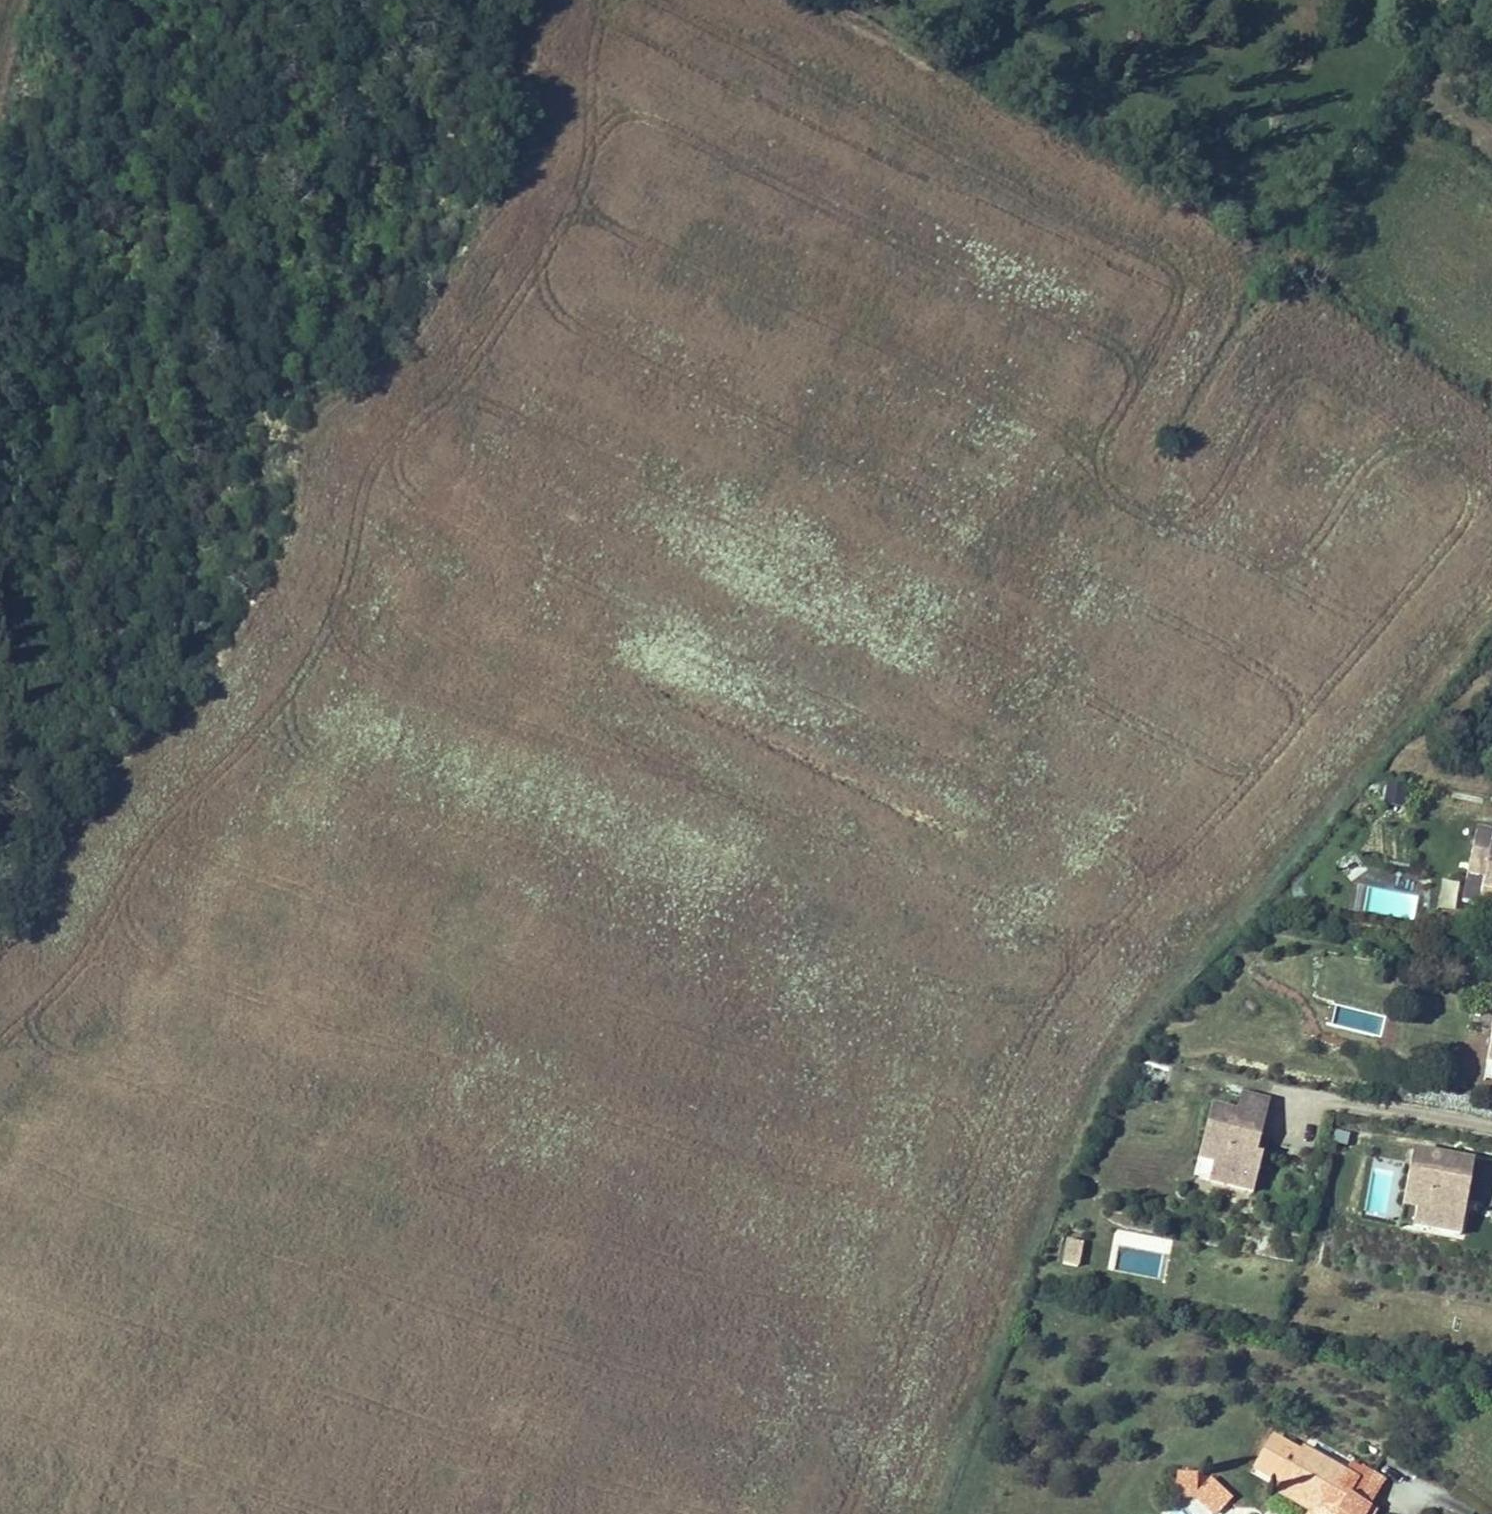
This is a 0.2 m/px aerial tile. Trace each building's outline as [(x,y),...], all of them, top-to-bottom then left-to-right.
[(1405,809),(1406,786),(1384,785),(1383,808),(1405,809)] [(1488,825),(1479,869),(1491,871),(1491,826),(1488,825)] [(1263,1147),(1267,1133),(1271,1134),(1281,1096),(1253,1089),(1248,1107),(1224,1100),(1209,1153),(1224,1157),(1219,1175),(1263,1187),(1273,1149),(1263,1147)] [(1273,1149),(1277,1135),(1271,1134),(1267,1133),(1263,1147),(1273,1149)] [(1471,1230),(1478,1192),(1468,1191),(1470,1177),(1480,1179),(1485,1156),(1424,1145),(1413,1201),(1427,1204),(1424,1222),(1471,1230)] [(1219,1175),(1224,1157),(1209,1153),(1204,1171),(1219,1175)] [(1478,1192),(1480,1179),(1470,1177),(1468,1191),(1478,1192)] [(1424,1222),(1427,1204),(1413,1201),(1410,1219),(1424,1222)] [(1065,1235),(1061,1263),(1079,1265),(1084,1238),(1065,1235)] [(1370,1506),(1367,1505),(1383,1478),(1363,1467),(1362,1469),(1352,1463),(1346,1473),(1303,1448),(1281,1486),(1321,1509),(1318,1513),(1365,1513),(1370,1506)] [(1197,1474),(1178,1473),(1176,1493),(1197,1494),(1197,1474)] [(1210,1481),(1197,1495),(1215,1513),(1229,1499),(1210,1481)] [(1321,1509),(1281,1486),(1276,1494),(1308,1512),(1312,1513),(1318,1513),(1321,1509)]
